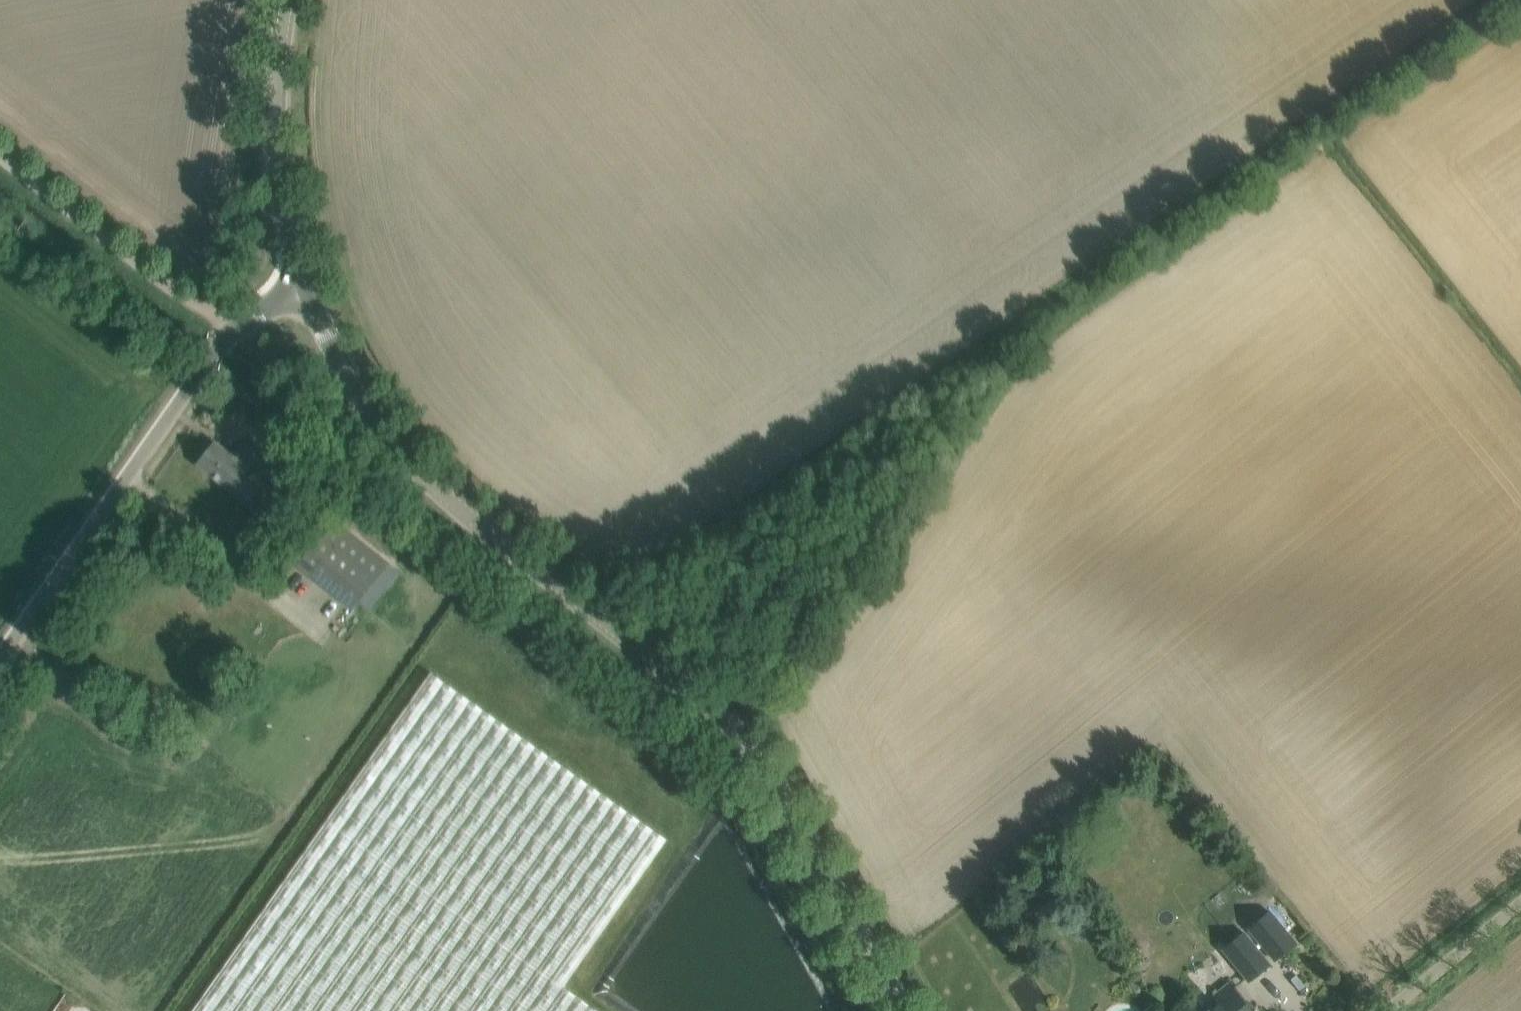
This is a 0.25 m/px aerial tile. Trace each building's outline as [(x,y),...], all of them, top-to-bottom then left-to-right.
[(198,463),(249,504),(275,472),(243,447),(235,457),(215,441),(198,463)] [(388,564),(333,521),(299,563),(355,607),(388,564)] [(192,1010),(601,1010),(575,992),(565,984),(669,835),(433,669),(192,1010)] [(1271,910),(1249,928),(1275,959),(1296,941),(1271,910)] [(1224,951),(1251,984),(1274,965),(1247,932),(1224,951)] [(1229,982),(1215,993),(1221,1000),(1207,1010),(1252,1010),(1229,982)]
